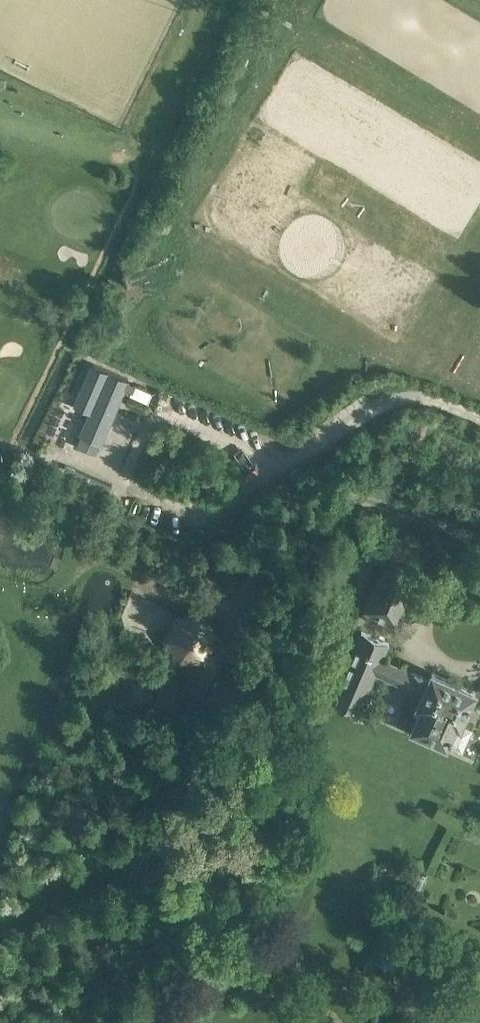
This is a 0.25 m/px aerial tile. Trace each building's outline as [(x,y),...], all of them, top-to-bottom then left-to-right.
[(126,389),(127,387),(104,377),(103,378),(89,372),(70,415),(85,421),(78,435),(81,436),(77,446),(86,450),(84,455),(85,455),(85,457),(94,461),(97,454),(96,454),(100,444),(101,445),(102,444),(103,444),(127,389),(126,389)] [(62,464),(57,474),(68,479),(73,469),(62,464)] [(78,471),(73,469),(68,479),(74,481),(78,471)] [(78,471),(74,481),(83,485),(87,475),(78,471)] [(87,475),(83,485),(105,495),(109,485),(87,475)] [(365,610),(396,624),(421,565),(390,550),(365,610)] [(165,642),(179,665),(204,665),(217,642),(206,620),(176,620),(165,642)] [(448,745),(462,752),(472,729),(461,724),(476,691),(431,671),(428,680),(382,658),(388,644),(374,638),(362,633),(333,701),(360,712),(376,674),(420,694),(414,708),(417,709),(409,730),(447,747),(448,745)] [(149,709),(169,719),(188,678),(168,668),(149,709)]
